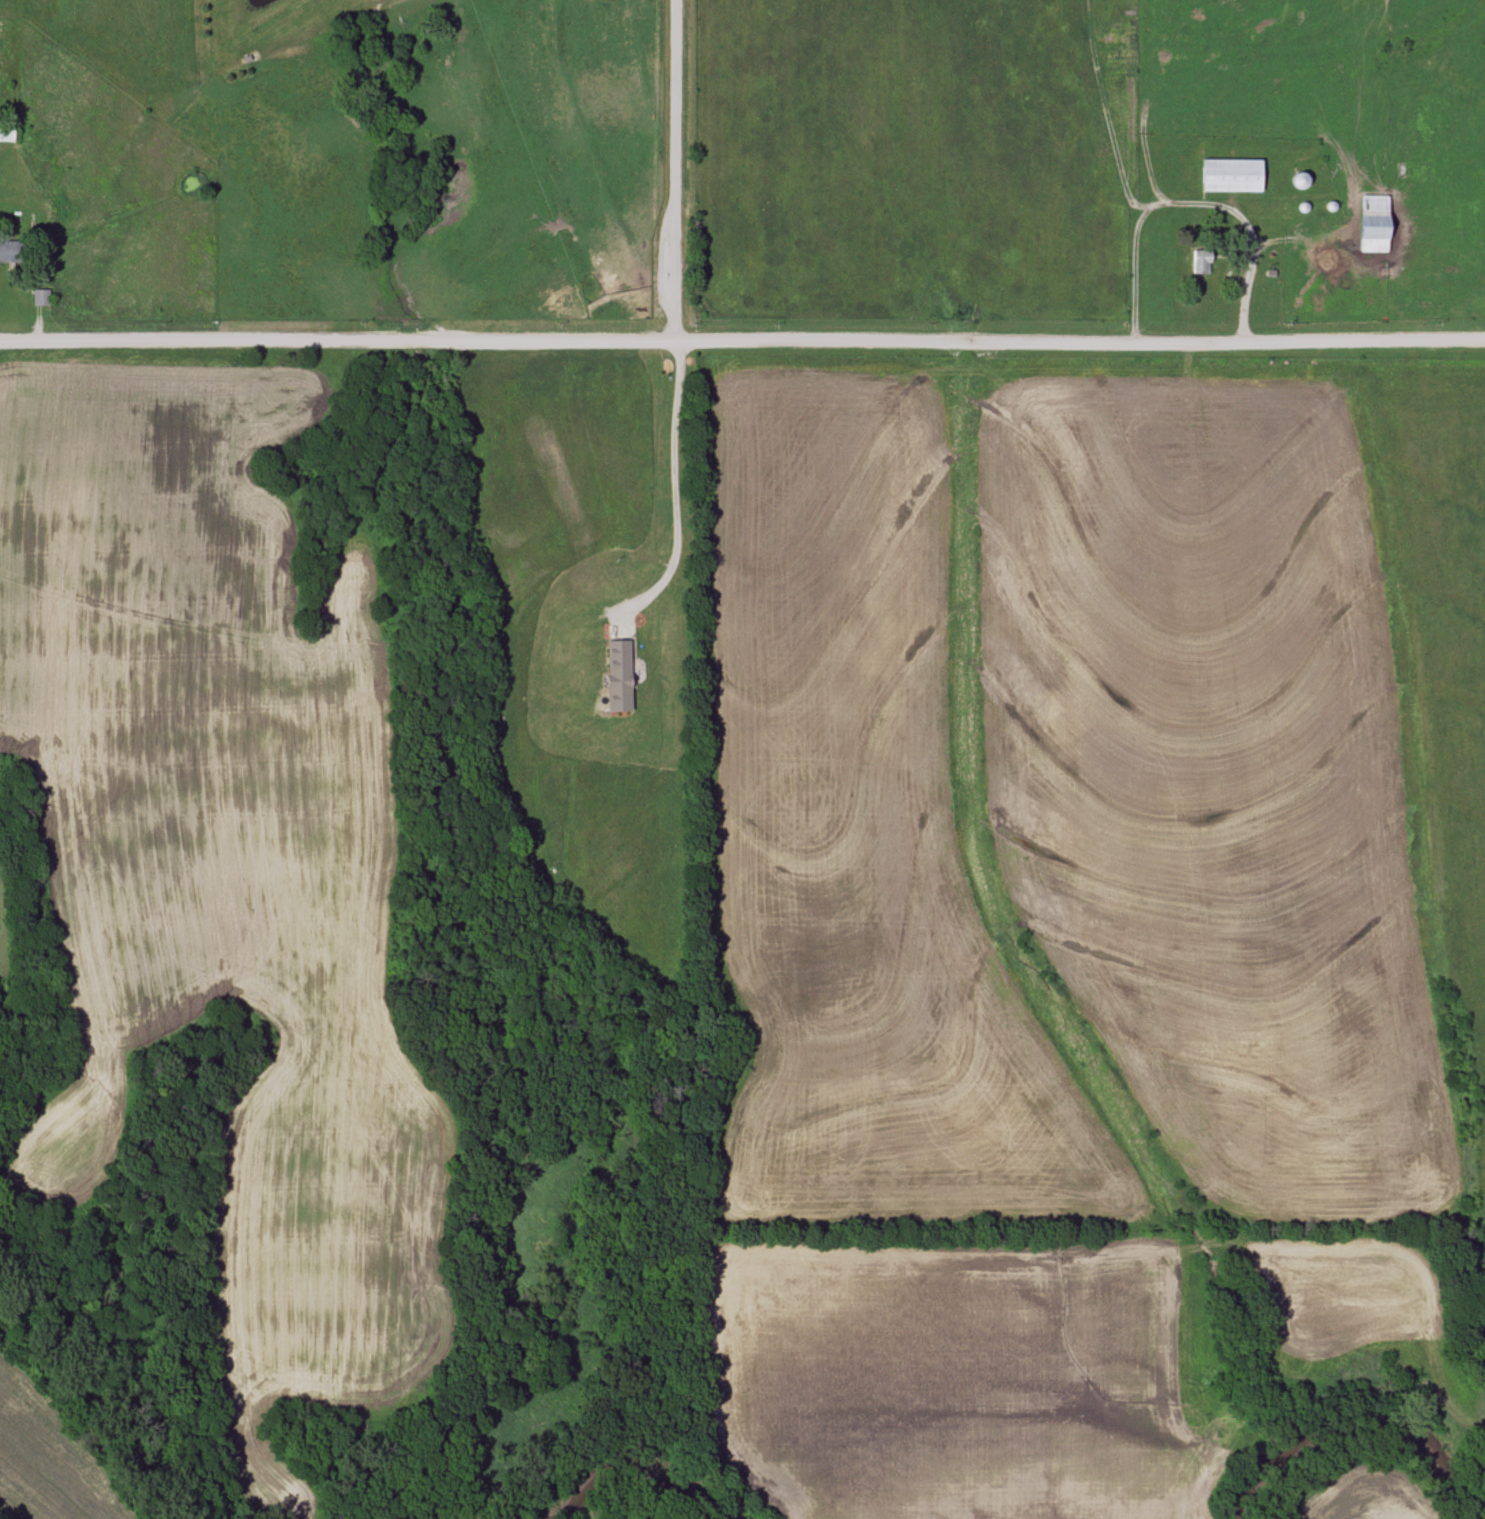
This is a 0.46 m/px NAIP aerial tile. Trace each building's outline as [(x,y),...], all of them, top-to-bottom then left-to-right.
[(16,141),(16,129),(0,129),(0,113),(0,141),(16,141)] [(1198,160),(1198,193),(1258,193),(1258,160),(1198,160)] [(1385,252),(1384,195),(1356,196),(1357,253),(1385,252)] [(0,240),(0,262),(27,262),(27,240),(0,240)] [(1212,250),(1190,250),(1190,275),(1212,275),(1212,250)] [(51,306),(51,290),(34,290),(34,306),(51,306)] [(634,640),(608,639),(608,712),(633,712),(634,640)]
